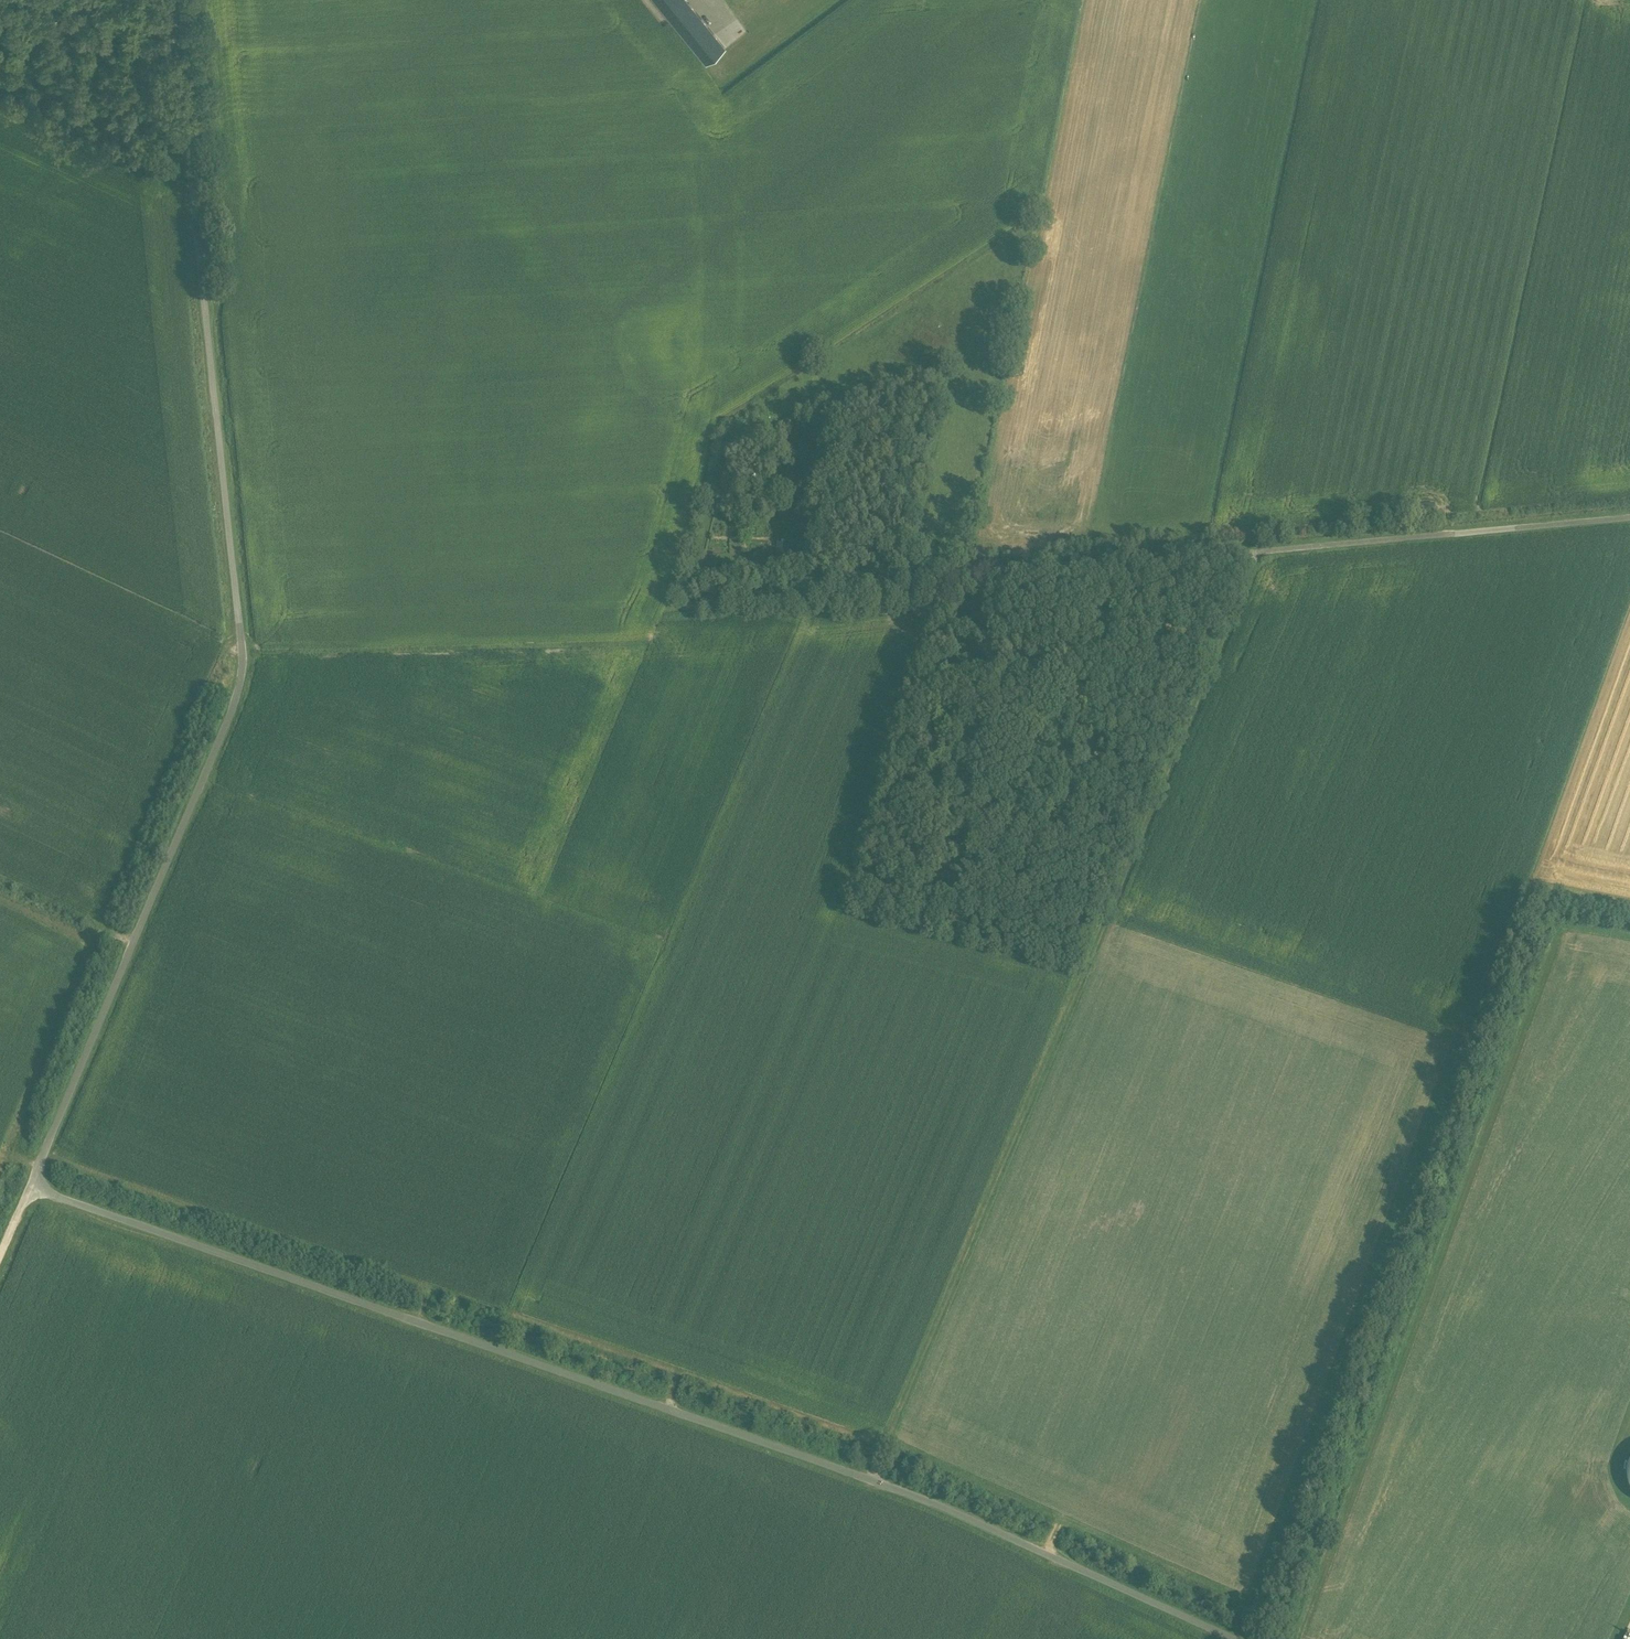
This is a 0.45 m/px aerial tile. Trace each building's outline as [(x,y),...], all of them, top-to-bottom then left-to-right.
[(687,0),(655,0),(707,64),(713,71),(732,56),(687,0)] [(1435,503),(1415,505),(1416,518),(1436,516),(1435,503)]
